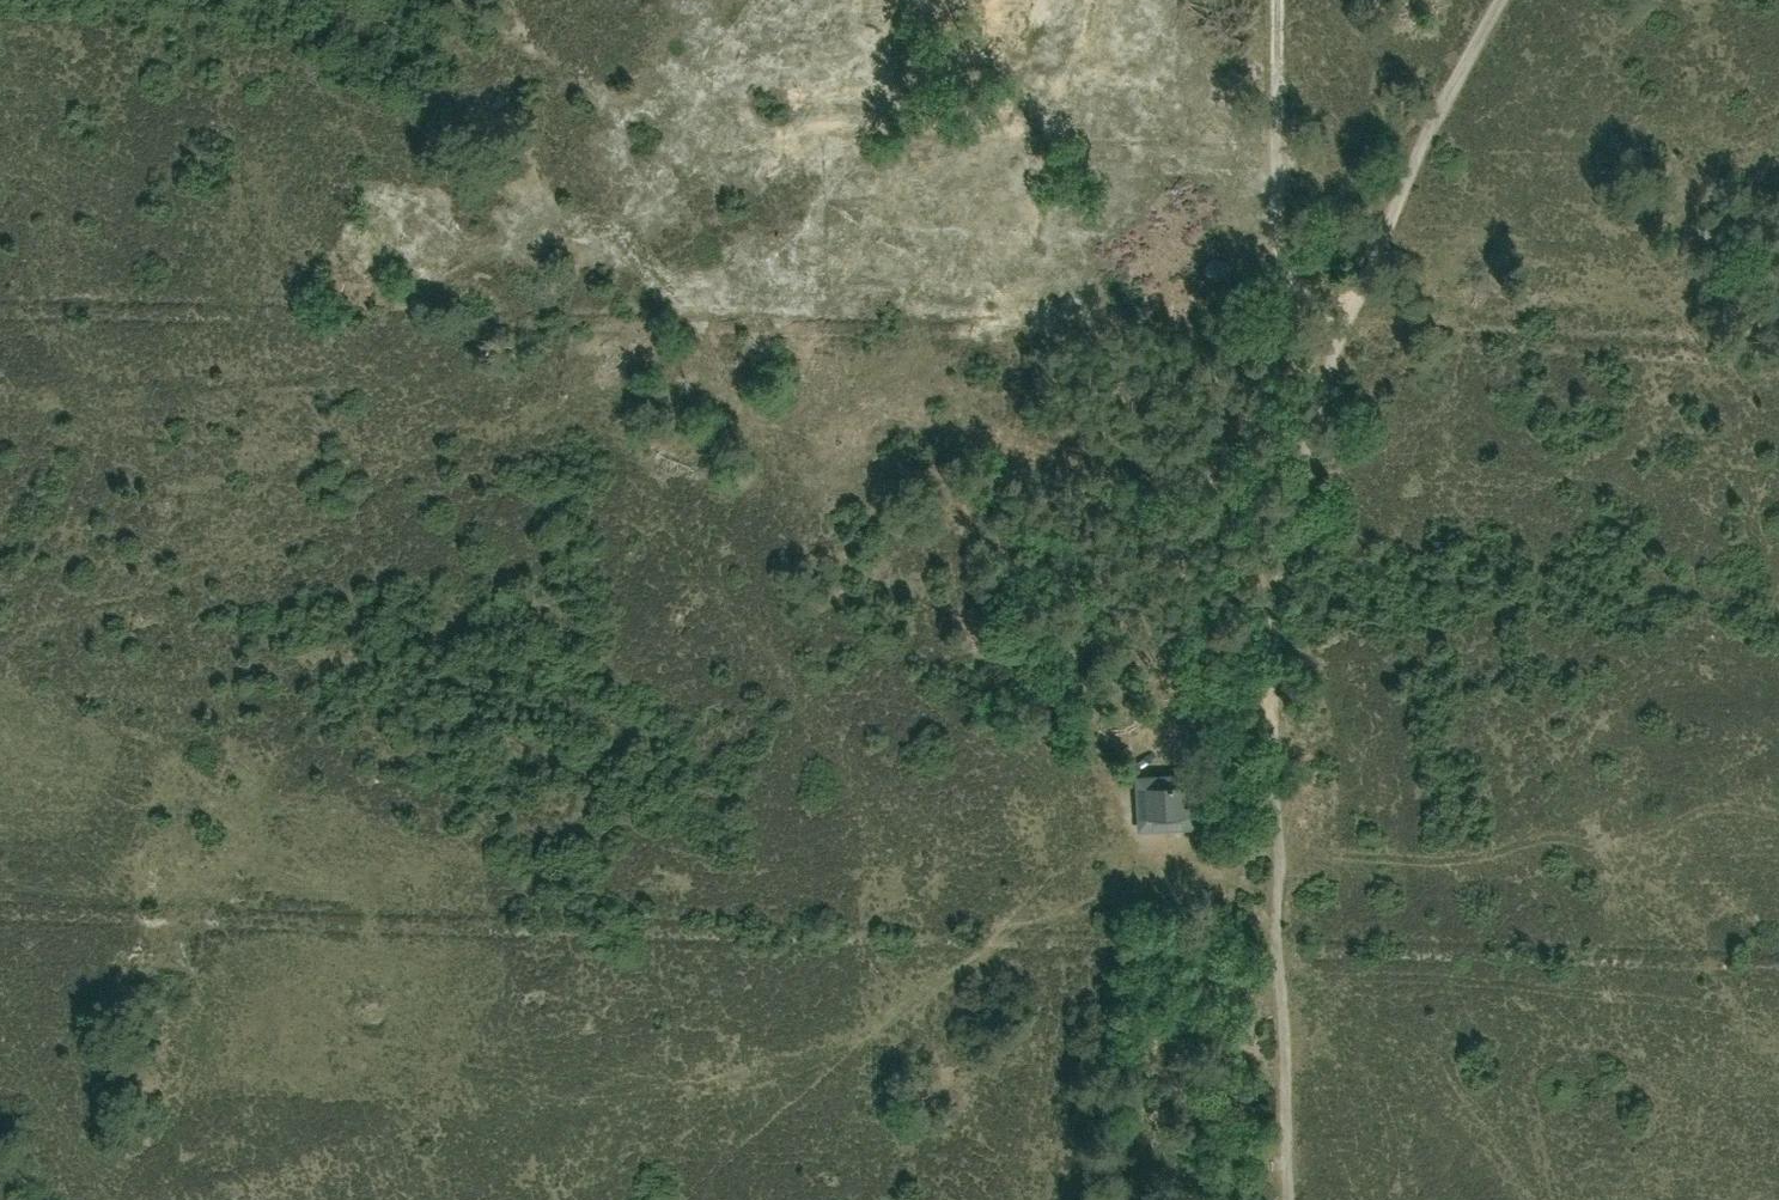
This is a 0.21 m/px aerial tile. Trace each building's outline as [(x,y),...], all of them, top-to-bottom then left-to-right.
[(1208,266),(1207,272),(1212,278),(1225,278),(1231,273),(1232,268),(1226,262),(1214,261),(1208,266)] [(1138,832),(1197,828),(1194,773),(1135,777),(1138,832)]
